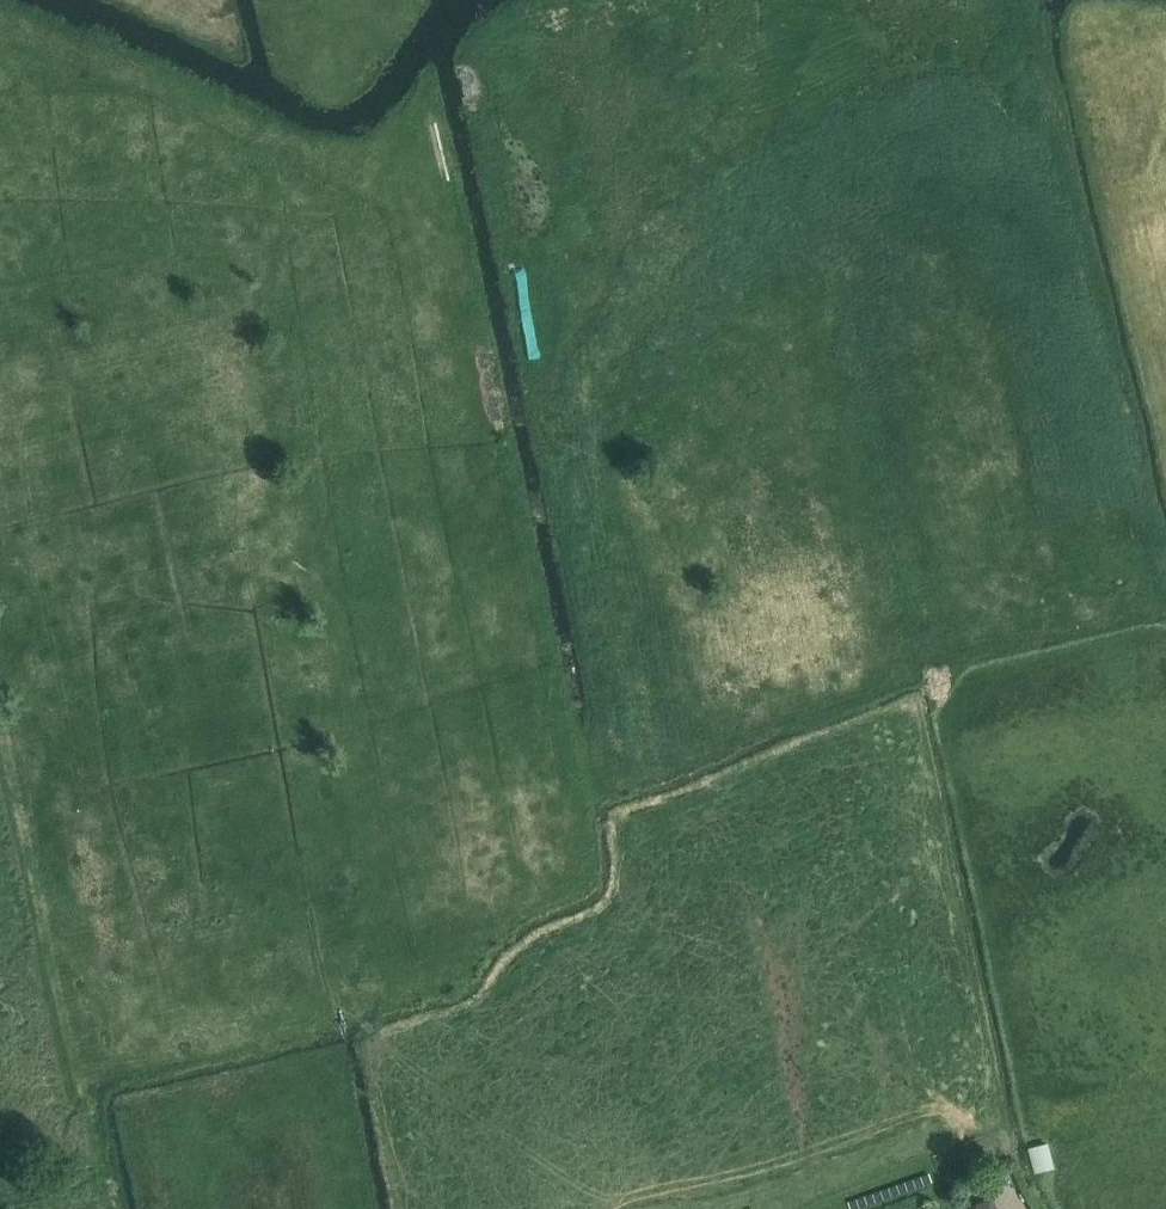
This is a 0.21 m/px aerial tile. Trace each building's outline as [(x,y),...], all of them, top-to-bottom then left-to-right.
[(1039,1144),(1017,1149),(1022,1174),(1044,1170),(1039,1144)] [(991,1195),(962,1208),(998,1208),(991,1195)]
